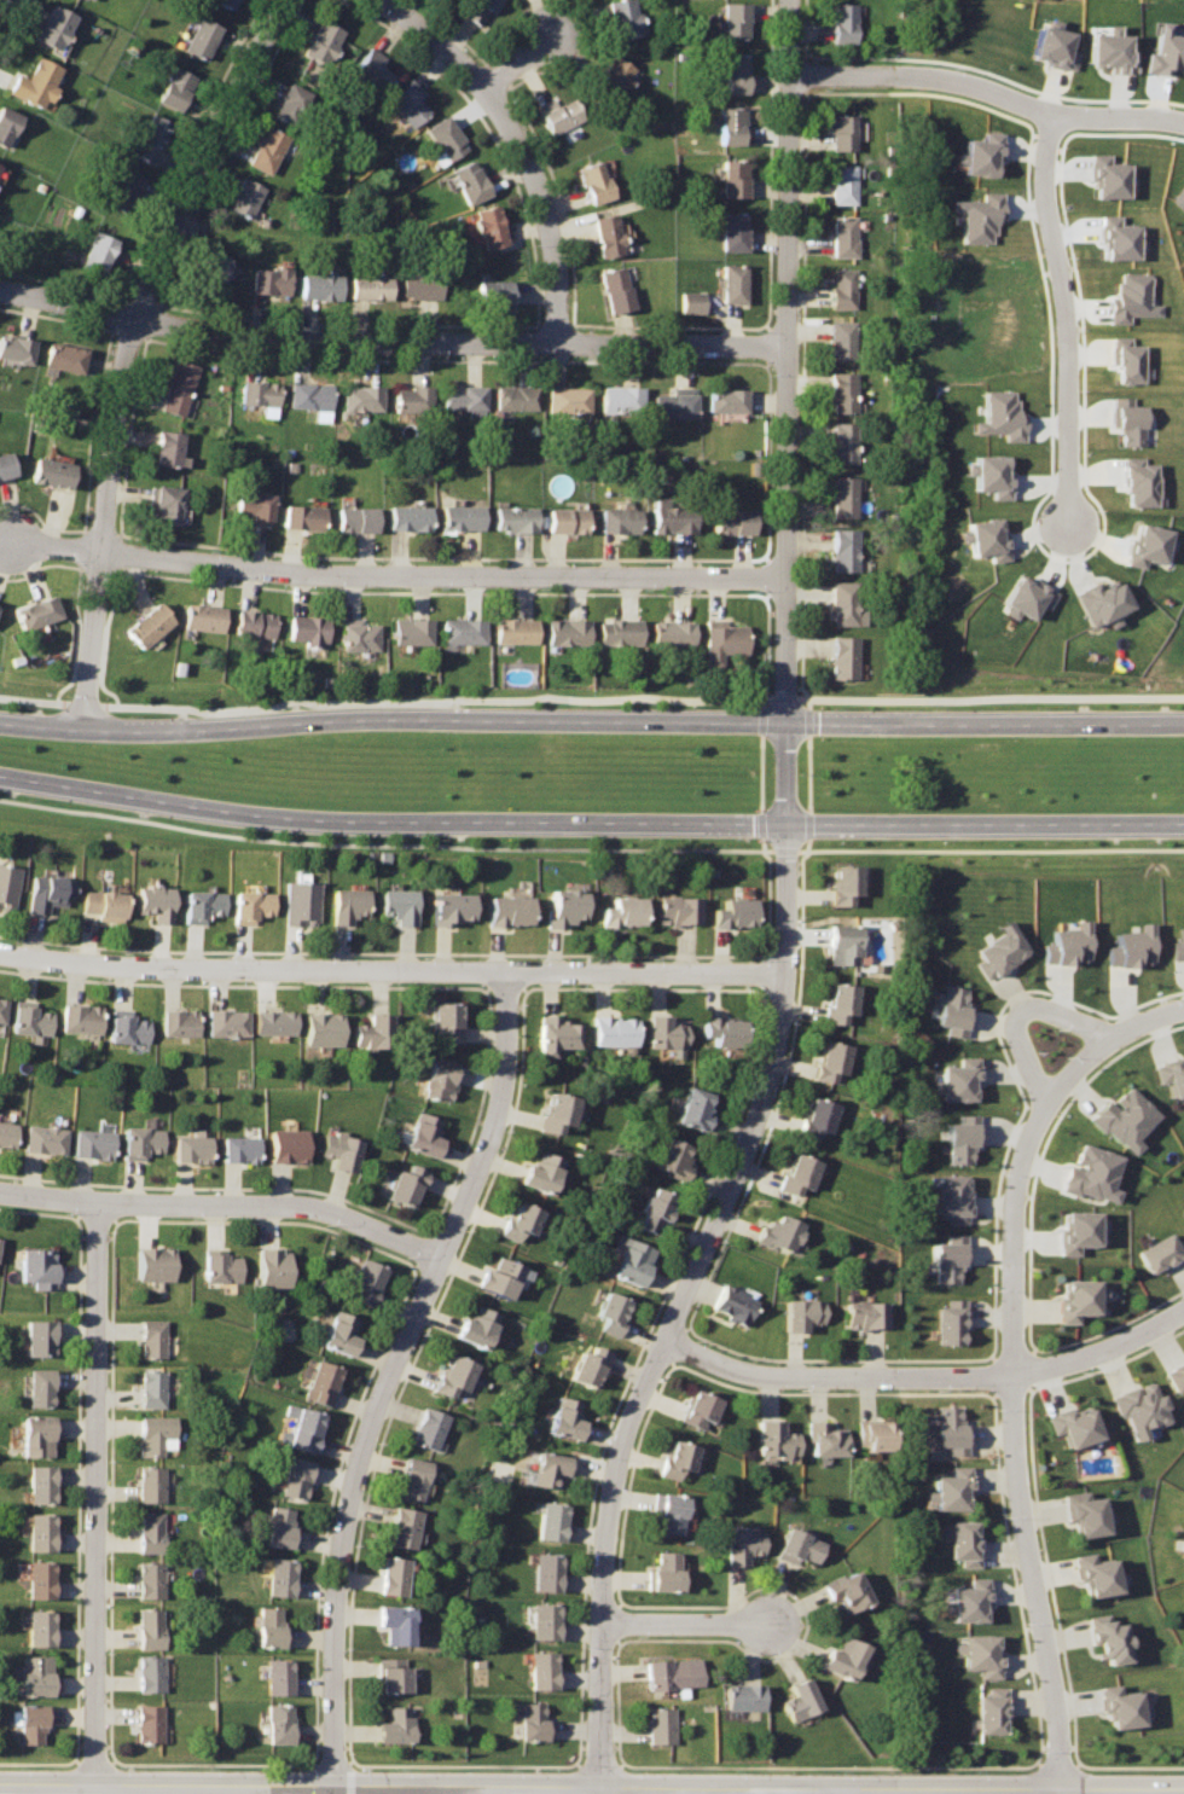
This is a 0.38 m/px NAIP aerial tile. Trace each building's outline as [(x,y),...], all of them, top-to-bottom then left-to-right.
[(228,10),(233,0),(208,0),(228,10)] [(459,13),(477,25),(496,0),(468,0),(459,13)] [(605,1),(613,40),(638,35),(632,0),(612,0),(605,1)] [(747,2),(720,1),(721,39),(747,37),(747,2)] [(50,4),(31,40),(58,52),(75,16),(50,4)] [(855,4),(832,4),(834,43),(857,42),(855,4)] [(1033,14),(1022,53),(1063,65),(1074,27),(1033,14)] [(197,17),(187,37),(179,33),(174,45),(202,60),(219,27),(197,17)] [(318,18),(300,53),(325,64),(343,30),(318,18)] [(1143,68),(1183,73),(1183,29),(1150,24),(1143,68)] [(1133,50),(1126,51),(1126,34),(1117,34),(1117,25),(1104,26),(1104,34),(1087,35),(1088,66),(1107,66),(1107,73),(1134,73),(1133,50)] [(367,51),(352,74),(379,93),(394,72),(367,51)] [(611,53),(590,87),(611,101),(633,70),(611,53)] [(745,54),(721,53),(721,94),(747,93),(745,54)] [(36,56),(23,79),(14,74),(5,93),(39,110),(41,105),(46,106),(56,91),(50,88),(59,69),(36,56)] [(170,64),(153,99),(178,111),(193,77),(170,64)] [(288,82),(271,116),(292,127),(309,94),(288,82)] [(406,83),(388,100),(413,128),(430,110),(406,83)] [(570,98),(553,106),(550,99),(533,108),(549,137),(582,120),(570,98)] [(2,150),(21,117),(0,106),(0,148),(2,150)] [(743,108),(719,108),(720,146),(744,147),(743,108)] [(151,115),(129,155),(149,166),(170,126),(151,115)] [(445,115),(425,132),(448,163),(469,149),(445,115)] [(854,115),(829,115),(830,151),(854,151),(854,115)] [(960,122),(953,169),(994,175),(1000,128),(960,122)] [(263,126),(244,163),(267,174),(286,138),(263,126)] [(1109,154),(1091,154),(1092,197),(1135,196),(1134,177),(1127,177),(1127,164),(1109,164),(1109,154)] [(474,161),(449,172),(469,205),(492,193),(474,161)] [(596,161),(574,169),(590,207),(611,198),(596,161)] [(743,161),(720,161),(721,197),(745,196),(743,161)] [(854,167),(830,167),(832,207),(855,205),(854,167)] [(120,169),(101,204),(123,214),(143,179),(120,169)] [(240,176),(225,208),(248,219),(263,188),(240,176)] [(1172,201),(1183,210),(1183,183),(1172,201)] [(1002,193),(982,192),(981,201),(949,200),(949,212),(961,212),(960,244),(993,244),(993,219),(1002,219),(1002,193)] [(497,205),(472,213),(483,248),(509,242),(497,205)] [(611,214),(590,219),(598,256),(621,252),(611,214)] [(743,214),(721,214),(721,250),(745,249),(743,214)] [(1121,216),(1102,216),(1102,260),(1143,260),(1143,239),(1139,239),(1139,225),(1121,225),(1121,216)] [(854,217),(834,217),(834,256),(857,256),(854,217)] [(93,231),(77,267),(101,277),(116,240),(93,231)] [(213,239),(190,252),(208,286),(232,277),(213,239)] [(743,266),(720,265),(720,302),(743,302),(743,266)] [(289,268),(272,266),(272,269),(250,268),(249,292),(288,296),(289,268)] [(621,266),(597,272),(608,313),(633,307),(621,266)] [(855,269),(830,269),(831,308),(855,308),(855,269)] [(441,273),(401,273),(401,297),(441,298),(441,273)] [(1163,316),(1164,304),(1152,304),(1153,273),(1120,273),(1119,297),(1111,297),(1111,324),(1132,324),(1132,316),(1163,316)] [(339,275),(301,274),(301,300),(338,301),(339,275)] [(389,275),(349,274),(349,300),(390,298),(389,275)] [(511,281),(480,281),(480,304),(512,304),(511,281)] [(703,291),(679,292),(679,313),(704,312),(703,291)] [(853,320),(831,321),(831,359),(854,359),(853,320)] [(0,335),(0,360),(30,364),(34,339),(0,335)] [(1134,338),(1114,337),(1113,365),(1118,365),(1118,383),(1144,383),(1144,345),(1133,344),(1134,338)] [(86,349),(48,343),(45,366),(82,375),(86,349)] [(175,359),(161,411),(182,416),(198,367),(175,359)] [(855,373),(832,373),(834,412),(855,411),(855,373)] [(279,384),(240,381),(238,406),(262,408),(261,418),(275,419),(279,384)] [(331,385),(291,384),(291,411),(314,411),(314,422),(330,423),(331,385)] [(381,387),(343,387),(343,413),(382,411),(381,387)] [(433,387),(411,388),(410,390),(396,390),(396,413),(434,412),(433,387)] [(486,387),(446,388),(447,410),(487,410),(486,387)] [(536,387),(498,388),(499,411),(539,411),(536,387)] [(642,388),(602,387),(603,411),(642,412),(642,388)] [(588,388),(550,389),(550,412),(590,412),(588,388)] [(744,389),(709,389),(710,413),(745,413),(744,389)] [(1003,433),(1003,441),(1024,442),(1024,414),(1015,414),(1015,391),(983,390),(983,422),(971,421),(971,433),(1003,433)] [(693,394),(652,394),(654,418),(695,418),(693,394)] [(1146,406),(1134,406),(1135,398),(1113,397),(1113,427),(1121,427),(1121,445),(1145,446),(1146,406)] [(855,422),(831,423),(832,463),(857,461),(855,422)] [(182,435),(159,431),(156,465),(178,468),(182,435)] [(0,455),(0,478),(14,474),(8,452),(0,455)] [(74,464),(36,457),(33,481),(69,488),(74,464)] [(972,490),(990,490),(990,499),(1008,499),(1007,457),(964,457),(964,475),(972,475),(972,490)] [(1125,464),(1124,506),(1164,507),(1164,496),(1156,496),(1157,465),(1125,464)] [(854,477),(831,478),(832,517),(854,517),(854,477)] [(182,488),(156,486),(153,523),(181,527),(182,488)] [(273,495),(237,492),(233,518),(271,521),(273,495)] [(691,507),(667,509),(666,499),(651,498),(652,535),(692,534),(691,507)] [(750,510),(726,510),(726,501),(716,501),(716,535),(750,536),(750,510)] [(481,506),(440,505),(441,530),(482,529),(481,506)] [(323,510),(284,506),(282,529),(321,532),(323,510)] [(430,506),(390,506),(390,532),(430,532),(430,506)] [(535,509),(495,507),(497,534),(535,533),(535,509)] [(377,509),(338,509),(338,533),(377,534),(377,509)] [(586,509),(546,509),(549,534),(586,533),(586,509)] [(638,509),(600,509),(602,534),(639,534),(638,509)] [(1128,515),(1121,559),(1163,567),(1171,523),(1128,515)] [(968,556),(987,554),(988,562),(1005,560),(1000,517),(959,522),(961,543),(967,542),(968,556)] [(855,529),(832,529),(832,573),(855,571),(855,529)] [(998,612),(1014,619),(1016,614),(1030,620),(1037,605),(1048,610),(1056,591),(1015,573),(998,612)] [(1089,628),(1108,619),(1111,627),(1119,624),(1115,615),(1130,608),(1118,580),(1096,590),(1093,584),(1073,592),(1089,628)] [(854,582),(830,582),(830,626),(866,625),(865,606),(855,606),(854,582)] [(54,596),(17,609),(24,633),(63,619),(54,596)] [(157,603),(124,629),(140,651),(173,623),(157,603)] [(222,609),(184,605),(181,629),(221,634),(222,609)] [(274,615),(236,610),(233,633),(272,637),(274,615)] [(327,617),(286,615),(285,639),(326,641),(327,617)] [(433,619),(394,619),(395,644),(434,643),(433,619)] [(484,621),(445,620),(443,644),(484,644),(484,621)] [(588,620),(546,621),(547,646),(588,645),(588,620)] [(536,621),(497,621),(497,645),(536,645),(536,621)] [(639,621),(598,622),(598,646),(639,645),(639,621)] [(691,623),(651,623),(652,646),(692,646),(691,623)] [(378,625),(342,625),(342,650),(379,650),(378,625)] [(745,627),(703,626),(704,666),(722,666),(721,654),(745,654),(745,627)] [(855,637),(830,637),(830,678),(855,678),(855,637)] [(0,863),(0,907),(13,908),(19,866),(0,863)] [(860,863),(831,863),(830,902),(849,904),(849,894),(858,894),(860,863)] [(72,878),(31,875),(28,911),(46,913),(47,904),(64,906),(65,899),(71,900),(72,878)] [(319,882),(286,882),(286,923),(320,923),(319,882)] [(370,888),(335,888),(335,923),(354,923),(354,915),(370,915),(370,888)] [(419,888),(385,888),(385,916),(401,915),(401,924),(419,924),(419,888)] [(124,892),(83,889),(82,911),(98,912),(98,919),(123,921),(124,892)] [(173,892),(137,889),(137,910),(153,910),(152,923),(172,923),(173,892)] [(585,889),(555,890),(555,907),(550,908),(549,925),(565,927),(565,918),(585,917),(585,889)] [(224,890),(185,890),(186,923),(205,923),(205,913),(224,912),(224,890)] [(273,892),(236,892),(236,924),(254,923),(255,912),(273,912),(273,892)] [(474,892),(436,892),(436,924),(454,924),(455,918),(475,918),(474,892)] [(530,895),(491,895),(492,923),(530,923),(530,895)] [(642,895),(613,895),(613,906),(600,906),(600,924),(643,924),(642,895)] [(697,895),(656,895),(657,922),(698,922),(697,895)] [(751,899),(722,898),(722,906),(712,906),(712,925),(751,925),(751,899)] [(1171,918),(1174,953),(1183,953),(1183,917),(1171,918)] [(1003,918),(967,941),(986,970),(1022,950),(1003,918)] [(1081,922),(1041,922),(1043,957),(1083,956),(1081,922)] [(859,923),(828,923),(829,963),(859,964),(859,923)] [(1147,927),(1109,927),(1108,958),(1148,960),(1147,927)] [(960,983),(939,980),(929,1021),(964,1026),(970,1003),(957,999),(960,983)] [(855,983),(829,981),(824,1022),(843,1026),(846,1012),(853,1014),(855,983)] [(463,1001),(435,1003),(436,1032),(446,1032),(446,1043),(464,1043),(463,1001)] [(52,1012),(35,1010),(36,1005),(14,1004),(13,1032),(50,1035),(52,1012)] [(101,1006),(64,1004),(62,1030),(100,1033),(101,1006)] [(199,1009),(164,1009),(164,1034),(199,1034),(199,1009)] [(249,1010),(210,1010),(210,1035),(249,1035),(249,1010)] [(296,1011),(259,1010),(259,1033),(297,1033),(296,1011)] [(344,1012),(308,1011),(308,1044),(343,1043),(344,1012)] [(394,1011),(371,1012),(370,1023),(358,1023),(358,1045),(395,1046),(394,1011)] [(149,1020),(134,1018),(134,1014),(112,1014),(112,1040),(149,1041),(149,1020)] [(579,1022),(562,1022),(561,1016),(541,1015),(542,1056),(556,1056),(556,1047),(579,1047),(579,1022)] [(685,1022),(668,1022),(668,1015),(648,1015),(649,1047),(686,1046),(685,1022)] [(635,1017),(593,1017),(593,1044),(635,1043),(635,1017)] [(742,1017),(701,1017),(702,1035),(714,1035),(714,1047),(743,1047),(742,1017)] [(849,1046),(823,1040),(814,1079),(831,1084),(835,1072),(843,1074),(849,1046)] [(974,1049),(953,1049),(954,1058),(938,1061),(939,1092),(975,1092),(974,1049)] [(1150,1059),(1156,1079),(1163,1076),(1168,1090),(1183,1086),(1183,1050),(1150,1059)] [(458,1067),(433,1061),(425,1095),(451,1102),(458,1067)] [(1126,1080),(1107,1098),(1101,1092),(1085,1113),(1120,1142),(1154,1108),(1126,1080)] [(686,1084),(674,1121),(706,1131),(713,1114),(706,1109),(710,1093),(686,1084)] [(578,1098),(553,1091),(541,1130),(558,1134),(563,1122),(570,1126),(578,1098)] [(836,1103),(811,1096),(797,1133),(817,1139),(820,1128),(828,1131),(836,1103)] [(975,1107),(958,1107),(958,1116),(944,1116),(945,1154),(968,1154),(968,1137),(975,1137),(975,1107)] [(424,1111),(420,1121),(416,1120),(406,1143),(436,1155),(443,1137),(437,1133),(442,1120),(424,1111)] [(0,1121),(0,1145),(14,1148),(16,1124),(0,1121)] [(66,1127),(28,1124),(25,1149),(63,1153),(66,1127)] [(210,1136),(201,1136),(199,1125),(188,1125),(188,1136),(174,1136),(174,1160),(209,1160),(210,1136)] [(163,1128),(126,1127),(124,1157),(144,1157),(145,1149),(162,1149),(163,1128)] [(114,1131),(75,1128),(74,1154),(111,1157),(114,1131)] [(307,1128),(272,1128),(272,1161),(306,1161),(307,1128)] [(364,1138),(329,1128),(323,1151),(336,1157),(333,1166),(352,1171),(364,1138)] [(257,1134),(224,1136),(224,1159),(259,1159),(257,1134)] [(664,1134),(652,1166),(686,1179),(693,1162),(683,1159),(689,1145),(664,1134)] [(1080,1137),(1072,1160),(1063,1156),(1056,1182),(1098,1196),(1115,1150),(1080,1137)] [(562,1159),(541,1151),(538,1165),(529,1162),(521,1180),(549,1191),(562,1159)] [(794,1153),(778,1188),(796,1195),(801,1185),(809,1188),(819,1162),(794,1153)] [(428,1171),(410,1162),(406,1169),(399,1168),(387,1195),(412,1207),(428,1171)] [(965,1168),(936,1168),(936,1218),(967,1217),(965,1168)] [(654,1185),(638,1224),(656,1231),(673,1194),(654,1185)] [(541,1209),(517,1200),(511,1214),(507,1213),(499,1233),(516,1241),(521,1230),(530,1233),(541,1209)] [(1057,1203),(1054,1250),(1075,1250),(1076,1239),(1091,1241),(1092,1207),(1057,1203)] [(772,1209),(766,1221),(762,1220),(755,1239),(774,1249),(777,1246),(790,1250),(802,1220),(772,1209)] [(963,1227),(947,1226),(947,1235),(935,1236),(934,1273),(963,1275),(963,1227)] [(1136,1244),(1147,1268),(1183,1248),(1183,1237),(1183,1235),(1176,1237),(1170,1226),(1136,1244)] [(617,1232),(613,1241),(622,1244),(610,1273),(640,1285),(656,1249),(617,1232)] [(279,1246),(256,1246),(259,1285),(289,1285),(288,1249),(279,1250),(279,1246)] [(53,1247),(22,1247),(22,1282),(33,1281),(33,1288),(53,1288),(53,1247)] [(172,1247),(137,1247),(138,1278),(172,1278),(172,1247)] [(239,1256),(225,1256),(225,1252),(204,1252),(205,1281),(240,1279),(239,1256)] [(498,1254),(492,1270),(484,1266),(476,1284),(507,1299),(522,1264),(498,1254)] [(361,1256),(349,1283),(358,1288),(354,1296),(373,1307),(381,1290),(377,1288),(385,1267),(361,1256)] [(1090,1273),(1058,1272),(1060,1318),(1076,1318),(1076,1308),(1090,1308),(1090,1273)] [(724,1283),(715,1305),(729,1311),(727,1318),(745,1328),(758,1297),(724,1283)] [(606,1289),(596,1313),(605,1318),(600,1328),(619,1336),(627,1319),(622,1317),(629,1300),(606,1289)] [(967,1291),(947,1291),(950,1299),(936,1297),(936,1337),(958,1337),(957,1320),(968,1319),(967,1291)] [(823,1297),(788,1297),(789,1330),(807,1330),(808,1322),(825,1320),(823,1297)] [(888,1301),(847,1302),(848,1326),(889,1325),(888,1301)] [(477,1305),(471,1318),(464,1316),(455,1335),(483,1348),(498,1314),(477,1305)] [(337,1308),(321,1343),(352,1355),(359,1337),(354,1335),(361,1319),(337,1308)] [(166,1318),(141,1319),(143,1357),(167,1355),(166,1318)] [(53,1319),(25,1319),(27,1354),(53,1353),(53,1319)] [(610,1351),(592,1343),(588,1353),(581,1349),(570,1376),(594,1387),(610,1351)] [(451,1353),(436,1389),(457,1399),(474,1363),(451,1353)] [(1163,1368),(1172,1386),(1179,1380),(1183,1390),(1183,1355),(1163,1368)] [(315,1358),(303,1398),(331,1406),(343,1368),(315,1358)] [(52,1368),(28,1369),(28,1406),(52,1406),(52,1368)] [(166,1370),(140,1371),(141,1407),(164,1406),(166,1370)] [(1148,1372),(1108,1391),(1115,1410),(1121,1406),(1132,1429),(1142,1424),(1139,1417),(1161,1406),(1159,1401),(1165,1398),(1159,1384),(1155,1387),(1148,1372)] [(698,1389),(683,1423),(703,1432),(708,1418),(712,1421),(722,1399),(698,1389)] [(580,1401),(558,1397),(550,1432),(579,1439),(584,1419),(575,1417),(580,1401)] [(958,1398),(936,1398),(936,1446),(968,1446),(967,1416),(957,1416),(958,1398)] [(1083,1399),(1051,1412),(1066,1448),(1097,1436),(1083,1399)] [(325,1411),(289,1404),(286,1413),(295,1416),(289,1446),(317,1451),(325,1411)] [(424,1405),(412,1441),(435,1450),(449,1415),(424,1405)] [(52,1415),(22,1416),(23,1456),(53,1455),(52,1415)] [(175,1415),(140,1415),(141,1456),(164,1455),(163,1438),(175,1438),(175,1415)] [(759,1457),(796,1458),(797,1433),(782,1432),(782,1419),(759,1419),(759,1457)] [(846,1429),(829,1429),(826,1419),(807,1421),(808,1453),(847,1453),(846,1429)] [(892,1421),(858,1422),(859,1450),(894,1448),(892,1421)] [(677,1439),(663,1474),(678,1479),(683,1470),(691,1473),(701,1448),(677,1439)] [(571,1455),(540,1450),(534,1484),(557,1487),(558,1474),(569,1476),(571,1455)] [(313,1462),(289,1457),(280,1493),(304,1498),(313,1462)] [(430,1462),(407,1457),(399,1494),(422,1499),(430,1462)] [(968,1463),(952,1462),(951,1468),(934,1469),(934,1509),(969,1509),(968,1463)] [(53,1464),(28,1464),(29,1503),(54,1502),(53,1464)] [(163,1465),(138,1465),(140,1500),(164,1499),(163,1465)] [(1085,1486),(1061,1491),(1063,1517),(1070,1515),(1074,1533),(1104,1528),(1098,1492),(1085,1494),(1085,1486)] [(686,1494),(657,1492),(656,1511),(661,1511),(660,1531),(684,1532),(686,1494)] [(567,1504),(541,1502),(539,1538),(563,1540),(567,1504)] [(292,1509),(273,1506),(267,1546),(296,1550),(298,1527),(290,1527),(292,1509)] [(420,1511),(396,1506),(389,1543),(412,1548),(420,1511)] [(162,1511),(139,1511),(139,1552),(162,1552),(162,1511)] [(53,1513),(28,1513),(28,1550),(53,1548),(53,1513)] [(975,1517),(948,1519),(948,1555),(959,1555),(959,1563),(975,1563),(975,1517)] [(762,1525),(726,1526),(727,1563),(748,1563),(747,1554),(762,1554),(762,1525)] [(789,1527),(778,1556),(797,1564),(801,1556),(817,1563),(825,1542),(789,1527)] [(1107,1551),(1095,1554),(1092,1545),(1073,1550),(1085,1592),(1118,1585),(1107,1551)] [(679,1552),(658,1551),(658,1568),(651,1568),(651,1590),(679,1589),(679,1552)] [(559,1554),(534,1554),(533,1590),(559,1590),(559,1554)] [(410,1560),(385,1556),(381,1592),(406,1596),(410,1560)] [(296,1561),(269,1557),(267,1595),(291,1598),(296,1561)] [(52,1561),(27,1562),(28,1598),(53,1597),(52,1561)] [(163,1562),(138,1562),(139,1598),(164,1598),(163,1562)] [(854,1568),(823,1584),(831,1598),(837,1596),(845,1612),(869,1599),(854,1568)] [(987,1574),(969,1573),(970,1580),(948,1581),(948,1613),(987,1614),(987,1574)] [(413,1606),(381,1603),(379,1626),(387,1626),(385,1643),(411,1643),(413,1606)] [(558,1603),(532,1603),(532,1639),(558,1639),(558,1603)] [(53,1609),(27,1608),(28,1645),(52,1645),(53,1609)] [(161,1608),(138,1608),(139,1648),(163,1647),(161,1608)] [(280,1608),(259,1608),(259,1647),(290,1647),(290,1626),(280,1626),(280,1608)] [(1109,1613),(1089,1615),(1091,1643),(1101,1642),(1101,1659),(1109,1656),(1110,1664),(1130,1662),(1125,1620),(1109,1620),(1109,1613)] [(998,1628),(962,1628),(962,1664),(981,1664),(981,1673),(998,1673),(998,1628)] [(843,1635),(840,1648),(832,1644),(822,1664),(851,1682),(867,1648),(843,1635)] [(555,1651),(530,1653),(530,1689),(556,1688),(555,1651)] [(51,1655),(21,1655),(21,1694),(50,1694),(51,1655)] [(161,1655),(139,1656),(139,1693),(163,1691),(161,1655)] [(289,1657),(266,1659),(267,1693),(291,1693),(289,1657)] [(410,1657),(381,1657),(379,1690),(408,1690),(410,1657)] [(685,1657),(648,1660),(651,1690),(689,1688),(685,1657)] [(807,1676),(789,1683),(793,1694),(783,1699),(793,1723),(823,1707),(807,1676)] [(1138,1685),(1114,1686),(1114,1677),(1096,1680),(1103,1723),(1145,1717),(1138,1685)] [(1004,1682),(989,1682),(989,1689),(971,1690),(975,1728),(999,1728),(998,1706),(1006,1706),(1004,1682)] [(764,1683),(727,1685),(727,1708),(765,1708),(764,1683)] [(542,1701),(521,1702),(522,1741),(552,1740),(551,1720),(542,1719),(542,1701)] [(48,1703),(19,1705),(18,1742),(41,1742),(42,1724),(48,1725),(48,1703)] [(291,1703),(267,1703),(267,1742),(291,1742),(291,1703)] [(161,1705),(137,1705),(137,1743),(161,1742),(161,1705)] [(411,1706),(388,1706),(388,1719),(378,1720),(379,1741),(412,1741),(411,1706)] [(673,1707),(649,1707),(649,1742),(673,1742),(673,1707)]
